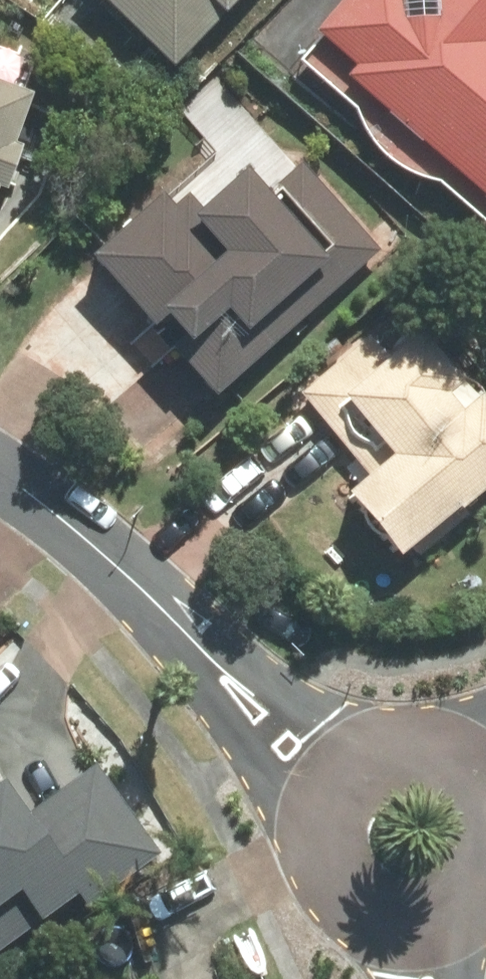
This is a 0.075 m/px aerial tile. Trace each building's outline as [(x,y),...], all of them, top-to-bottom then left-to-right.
[(245,0),(110,0),(184,68),(245,0)] [(326,30),(332,36),(310,61),(364,110),(365,113),(366,117),(366,120),(367,123),(368,126),(369,129),(371,132),(372,135),(373,138),(375,141),(377,143),(378,146),(380,149),(382,151),(384,153),(387,156),(389,158),(391,160),(394,162),(396,164),(399,166),(402,168),(405,169),(407,171),(410,172),(413,174),(416,175),(419,176),(422,176),(426,177),(429,178),(432,178),(435,179),(438,179),(442,179),(485,219),(485,0),(353,0),(326,30)] [(0,46),(0,213),(50,63),(0,46)] [(390,255),(310,166),(271,201),(252,181),(210,219),(181,186),(98,260),(157,326),(136,344),(162,373),(183,354),(226,402),(390,255)] [(420,326),(395,350),(381,335),(314,399),(379,468),(352,494),(415,560),(485,493),(485,396),(420,326)] [(88,891),(102,908),(164,859),(94,769),(28,820),(0,783),(0,960),(88,891)]
